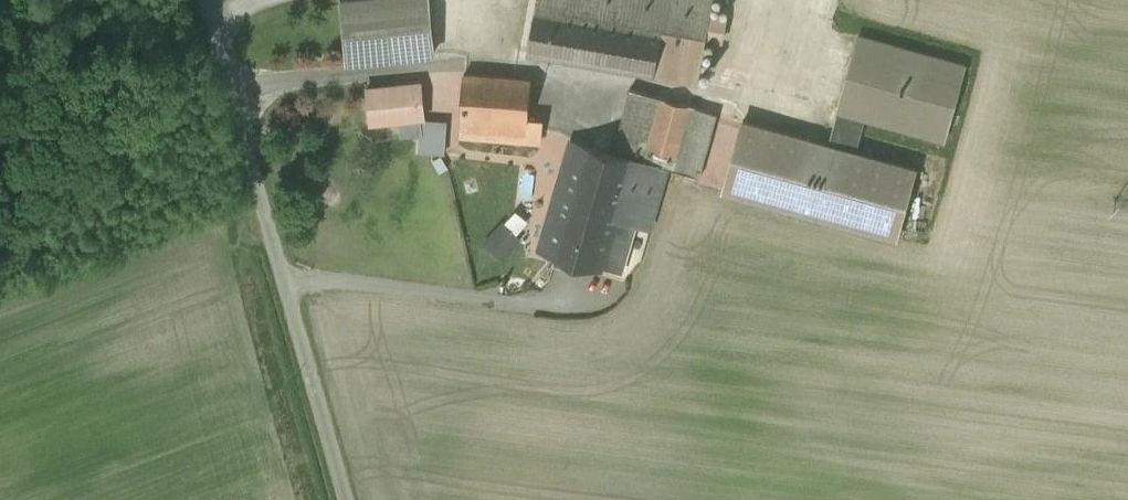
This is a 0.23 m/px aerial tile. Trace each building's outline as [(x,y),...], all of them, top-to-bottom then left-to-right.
[(335,0),(340,59),(435,50),(429,0),(339,0),(335,0)] [(529,55),(699,81),(711,0),(537,0),(529,55)] [(940,73),(850,53),(838,110),(930,133),(940,73)] [(534,76),(464,71),(460,137),(543,142),(545,117),(531,116),(534,76)] [(419,80),(362,87),(367,126),(424,119),(419,80)] [(715,115),(628,90),(616,132),(646,140),(643,150),(701,166),(715,115)] [(919,172),(739,122),(721,189),(901,239),(919,172)] [(666,172),(569,142),(536,251),(617,276),(634,223),(648,228),(666,172)] [(505,253),(537,219),(520,204),(488,238),(505,253)]
